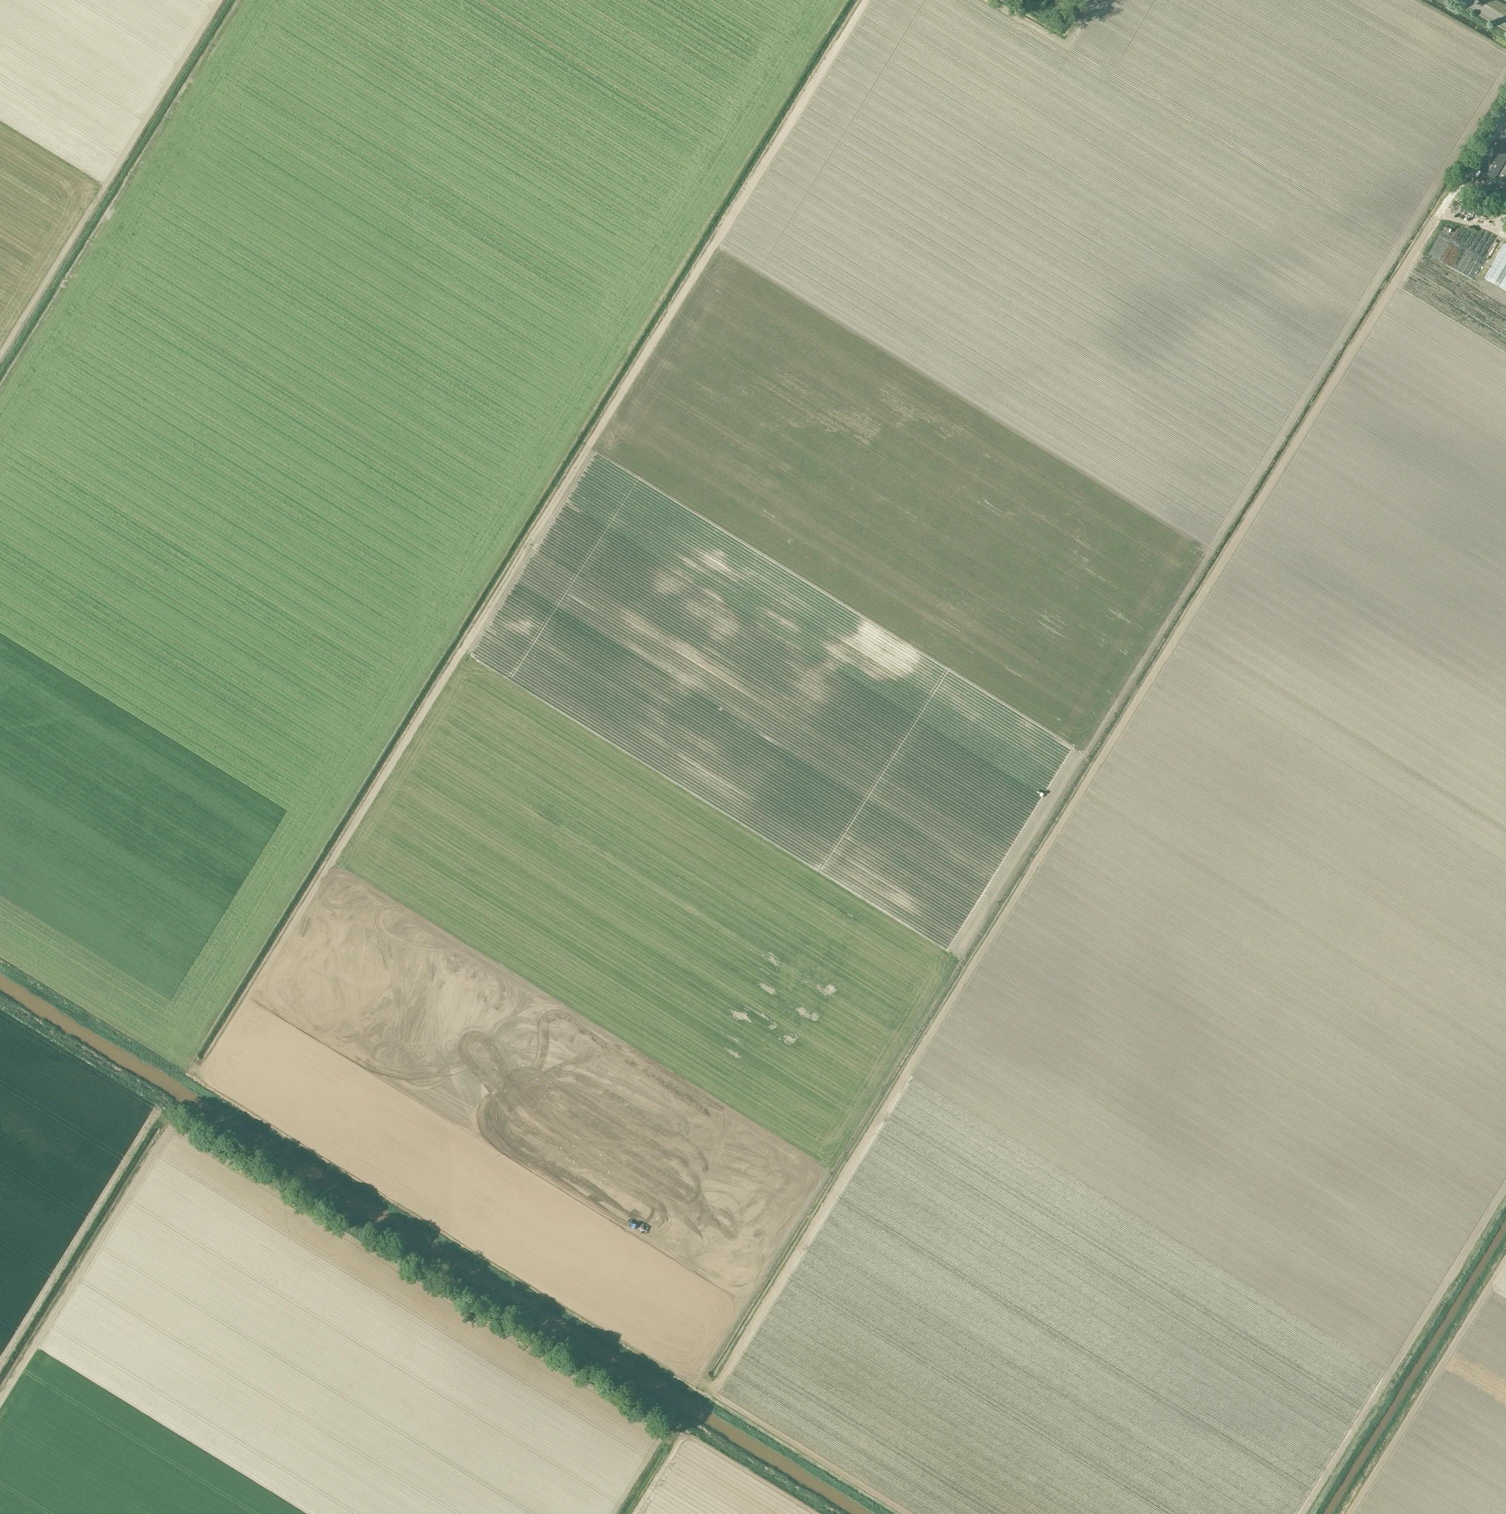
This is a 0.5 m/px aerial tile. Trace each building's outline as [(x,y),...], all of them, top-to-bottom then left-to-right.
[(1494,141),(1478,170),(1505,186),(1505,148),(1494,141)] [(662,1470),(671,1454),(665,1451),(656,1466),(662,1470)]
